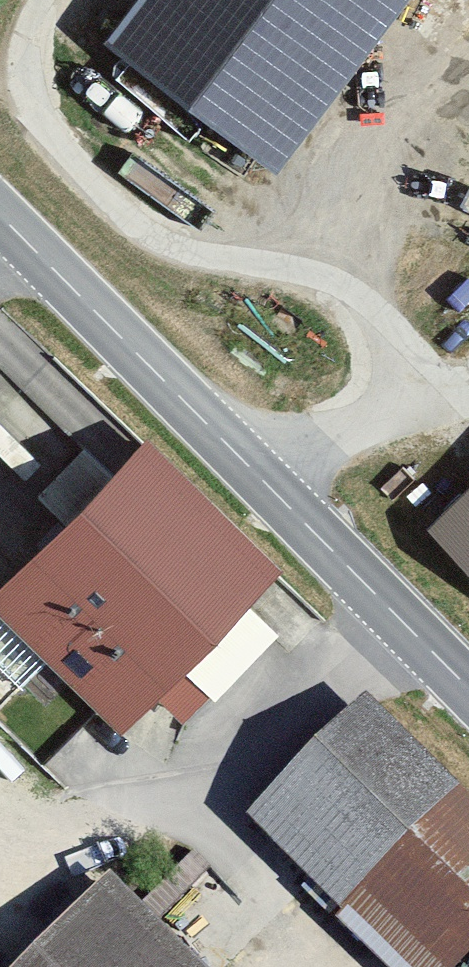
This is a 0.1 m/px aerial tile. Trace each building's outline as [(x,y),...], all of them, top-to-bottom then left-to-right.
[(280,161),(400,0),(134,0),(108,34),(280,161)] [(118,734),(271,575),(128,438),(0,570),(0,621),(118,734)] [(425,520),(468,565),(468,476),(425,520)] [(249,821),(396,966),(466,966),(468,964),(468,801),(369,701),(249,821)] [(99,883),(19,966),(188,966),(99,883)]
